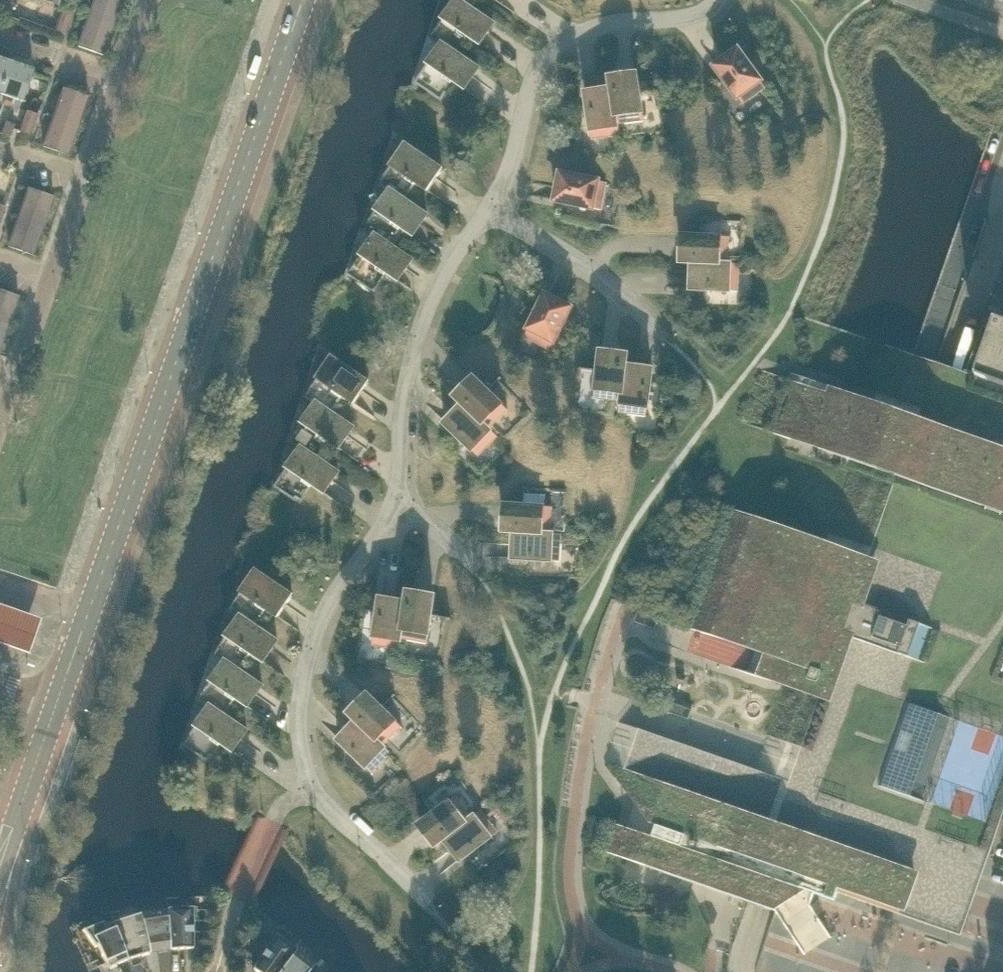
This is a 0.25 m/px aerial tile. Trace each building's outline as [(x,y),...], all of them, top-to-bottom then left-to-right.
[(13,3),(5,0),(0,12),(8,15),(13,3)] [(123,0),(95,0),(89,17),(114,26),(123,0)] [(472,9),(459,0),(456,0),(431,38),(441,45),(442,44),(457,54),(458,53),(469,36),(481,44),(494,25),(495,23),(473,8),(472,9)] [(473,8),(478,0),(459,0),(472,9),(473,8)] [(497,9),(500,4),(503,0),(486,0),(497,9)] [(66,34),(73,14),(63,10),(56,30),(66,34)] [(104,55),(114,26),(89,17),(78,46),(104,55)] [(458,53),(457,54),(442,44),(441,45),(416,83),(423,88),(442,100),(448,92),(447,92),(454,81),(466,89),(479,70),(480,68),(458,53)] [(717,66),(737,95),(739,97),(744,103),(758,94),(765,89),(767,88),(739,50),(730,57),(717,66)] [(9,62),(0,59),(0,92),(10,62),(9,62)] [(34,71),(10,62),(0,92),(24,100),(34,71)] [(611,78),(612,89),(615,111),(617,124),(619,124),(643,120),(643,121),(645,121),(641,93),(638,74),(635,75),(611,78)] [(79,126),(89,97),(64,88),(54,117),(79,126)] [(617,124),(615,111),(612,89),(602,91),(586,93),(591,130),(592,130),(593,138),(610,136),(618,135),(619,136),(620,135),(619,124),(617,124)] [(31,134),(38,114),(28,111),(21,131),(31,134)] [(69,155),(79,126),(54,117),(44,146),(69,155)] [(11,137),(15,124),(7,121),(2,134),(11,137)] [(429,191),(443,170),(407,144),(379,184),(390,191),(391,190),(406,201),(407,200),(418,183),(429,191)] [(607,184),(608,182),(561,173),(560,180),(556,201),(593,208),(601,209),(605,192),(607,184)] [(44,226),(54,197),(29,188),(19,217),(44,226)] [(407,200),(406,201),(391,190),(390,191),(364,229),(375,236),(376,235),(391,245),(392,244),(403,228),(414,235),(427,216),(429,214),(407,200)] [(34,255),(44,226),(19,217),(9,246),(34,255)] [(392,244),(391,245),(376,235),(375,236),(349,274),(375,292),(379,286),(381,283),(388,273),(399,280),(412,262),(414,259),(392,244)] [(731,239),(731,237),(702,236),(694,236),(684,235),(683,263),(693,263),(729,264),(729,263),(729,255),(729,239),(731,239)] [(740,264),(731,263),(729,263),(729,264),(693,263),(693,276),(692,290),(730,291),(738,291),(739,274),(740,265),(740,264)] [(19,297),(0,290),(0,322),(9,325),(19,297)] [(561,302),(548,296),(547,295),(530,328),(530,329),(526,336),(541,344),(549,348),(549,349),(550,349),(551,348),(572,308),(561,302)] [(981,328),(986,315),(972,310),(959,305),(937,369),(934,379),(920,417),(904,411),(897,409),(879,403),(874,401),(868,399),(866,406),(810,386),(802,383),(795,381),(777,433),(776,433),(788,437),(807,444),(815,447),(820,448),(848,458),(852,460),(897,475),(897,476),(896,477),(884,512),(872,547),(869,556),(857,552),(848,549),(826,541),(744,512),(737,510),(736,512),(714,576),(709,589),(695,629),(704,633),(704,632),(756,650),(765,653),(774,656),(766,678),(785,685),(820,697),(802,746),(796,764),(790,781),(790,780),(783,778),(777,776),(776,776),(772,774),(772,775),(760,771),(756,769),(725,759),(652,733),(641,729),(640,728),(639,729),(637,734),(635,742),(626,768),(621,781),(621,782),(635,802),(651,822),(657,825),(654,836),(647,834),(645,833),(627,827),(618,824),(608,851),(608,852),(617,855),(656,868),(657,869),(660,870),(660,869),(696,879),(708,882),(713,884),(740,894),(739,898),(748,901),(766,907),(776,910),(777,911),(780,916),(783,920),(793,935),(807,926),(820,918),(811,904),(813,898),(815,893),(835,900),(838,891),(953,931),(960,912),(981,851),(983,844),(991,823),(1002,788),(1002,321),(996,318),(992,332),(981,328)] [(9,325),(0,322),(0,352),(9,325)] [(623,401),(627,366),(628,355),(601,352),(599,368),(599,370),(595,399),(597,399),(597,398),(613,400),(621,401),(623,401)] [(370,382),(359,375),(333,357),(306,397),(316,404),(317,403),(332,413),(333,412),(344,395),(355,403),(368,384),(370,382)] [(653,369),(639,368),(637,367),(627,366),(623,401),(621,401),(619,413),(621,413),(621,412),(630,413),(647,415),(648,407),(653,369)] [(487,389),(475,378),(456,397),(464,405),(467,408),(489,429),(490,428),(507,410),(508,411),(509,410),(487,389)] [(333,412),(332,413),(317,403),(316,404),(290,442),(301,449),(302,448),(317,458),(318,457),(329,440),(340,448),(353,430),(355,427),(333,412)] [(489,429),(467,408),(464,405),(457,411),(445,424),(473,450),(473,449),(479,455),(491,443),(497,437),(498,438),(499,436),(490,428),(489,429)] [(318,457),(317,458),(302,448),(301,449),(275,486),(301,504),(307,496),(307,495),(314,485),(325,493),(338,474),(340,472),(318,457)] [(525,505),(506,504),(505,532),(515,532),(551,534),(551,533),(552,509),(553,509),(553,507),(525,505)] [(515,542),(514,559),(560,561),(561,544),(562,535),(563,535),(563,534),(551,533),(551,534),(515,532),(515,542)] [(569,537),(570,555),(580,555),(580,537),(569,537)] [(294,596),(263,574),(257,570),(230,610),(240,617),(241,616),(256,627),(257,626),(268,609),(279,617),(293,597),(294,596)] [(435,597),(424,595),(408,592),(407,603),(400,637),(402,638),(427,642),(426,643),(428,643),(433,616),(433,615),(435,597)] [(397,601),(383,599),(381,598),(379,611),(375,635),(373,644),(399,648),(399,649),(401,649),(402,638),(400,637),(407,603),(397,601)] [(10,649),(23,654),(36,658),(47,624),(35,620),(22,615),(12,612),(0,608),(0,646),(10,649)] [(257,626),(256,627),(241,616),(240,617),(214,655),(225,662),(226,661),(241,671),(242,670),(253,654),(264,662),(277,643),(279,640),(257,626)] [(226,715),(235,703),(238,698),(249,706),(262,687),(264,685),(242,670),(241,671),(226,661),(225,662),(199,700),(210,707),(211,706),(225,716),(226,715)] [(402,728),(403,727),(384,708),(381,706),(370,695),(352,712),(350,714),(354,718),(358,722),(360,724),(382,746),(384,745),(401,728),(402,728)] [(226,715),(225,716),(211,706),(210,707),(184,745),(210,762),(216,754),(215,754),(223,743),(234,751),(247,732),(248,730),(226,715)] [(358,722),(353,726),(339,740),(367,766),(373,772),(391,754),(393,753),(384,745),(382,746),(360,724),(358,722)] [(437,846),(446,840),(474,818),(473,817),(458,797),(457,795),(435,812),(420,824),(437,846)] [(462,860),(491,837),(498,832),(488,818),(486,816),(482,811),(483,811),(482,809),(473,817),(474,818),(446,840),(453,850),(462,860)] [(193,927),(196,908),(185,906),(185,908),(168,909),(171,949),(193,948),(193,927)] [(168,909),(140,913),(149,953),(171,949),(168,909)] [(140,913),(114,922),(129,959),(149,953),(140,913)] [(114,922),(105,925),(103,921),(82,930),(96,947),(98,945),(108,968),(129,959),(114,922)] [(283,937),(273,933),(265,951),(253,968),(258,971),(278,971),(296,949),(282,940),(283,937)] [(315,965),(296,949),(278,971),(309,971),(315,965)]
